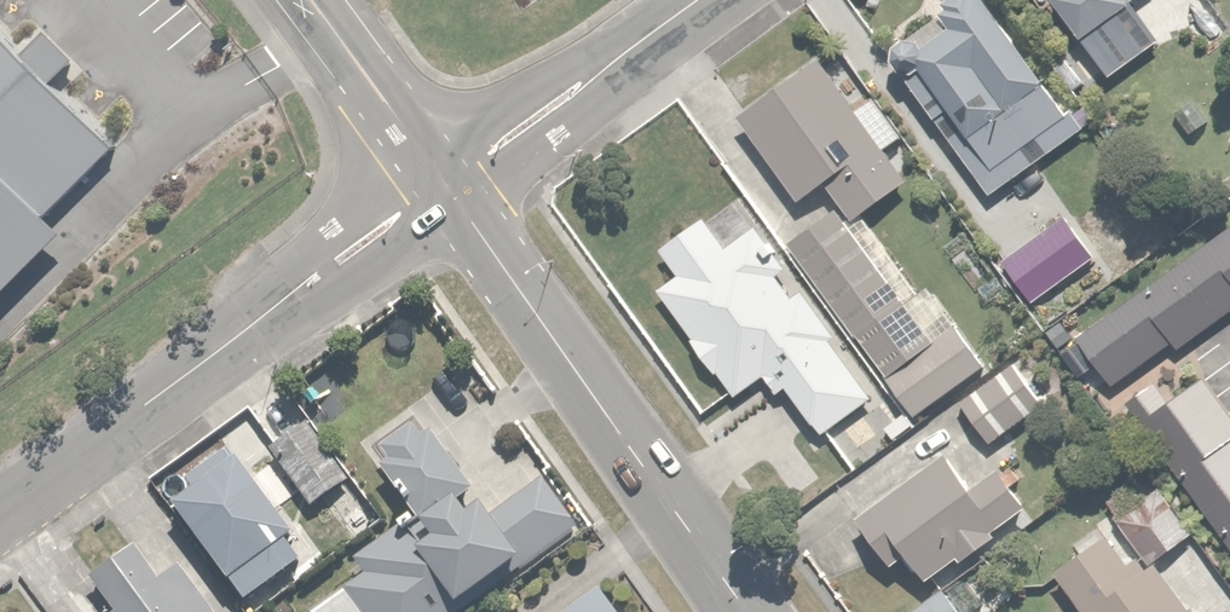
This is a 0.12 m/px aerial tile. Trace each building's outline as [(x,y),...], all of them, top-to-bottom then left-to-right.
[(985,0),(943,0),(932,8),(937,16),(885,54),(986,194),(1077,128),(985,0)] [(1107,75),(1183,16),(1176,7),(1186,0),(1048,0),(1107,75)] [(49,243),(36,231),(107,156),(49,101),(76,73),(35,34),(8,62),(0,54),(0,294),(49,243)] [(911,177),(821,60),(818,55),(737,117),(798,198),(821,180),(853,222),(911,177)] [(833,209),(787,244),(913,411),(977,363),(924,292),(906,306),(833,209)] [(1087,254),(1059,217),(1004,259),(1033,296),(1087,254)] [(1075,337),(1110,385),(1174,339),(1179,346),(1229,310),(1229,227),(1075,337)] [(816,361),(729,250),(728,249),(650,310),(684,354),(674,362),(708,406),(717,399),(737,424),(816,361)] [(909,416),(856,344),(827,366),(879,437),(909,416)] [(1035,406),(1003,366),(960,402),(993,442),(1035,406)] [(1199,380),(1140,421),(1229,549),(1229,424),(1199,380)] [(305,422),(269,448),(309,503),(344,477),(305,422)] [(379,465),(412,512),(348,558),(360,574),(307,611),(455,611),(578,524),(544,476),(482,520),(476,511),(467,517),(456,501),(474,488),(433,430),(422,438),(410,423),(377,447),(386,460),(379,465)] [(193,487),(170,504),(241,598),(298,556),(220,452),(186,477),(193,487)] [(970,493),(942,455),(855,517),(890,566),(906,555),(923,579),(1027,505),(1002,470),(970,493)] [(1124,521),(1118,526),(1146,560),(1188,526),(1143,471),(1107,500),(1124,521)] [(1053,570),(1083,611),(1200,611),(1159,556),(1134,575),(1103,533),(1053,570)] [(107,611),(207,611),(175,569),(161,580),(133,543),(88,577),(112,608),(107,611)] [(944,584),(906,611),(965,611),(944,584)] [(597,588),(566,611),(616,611),(597,588)]
